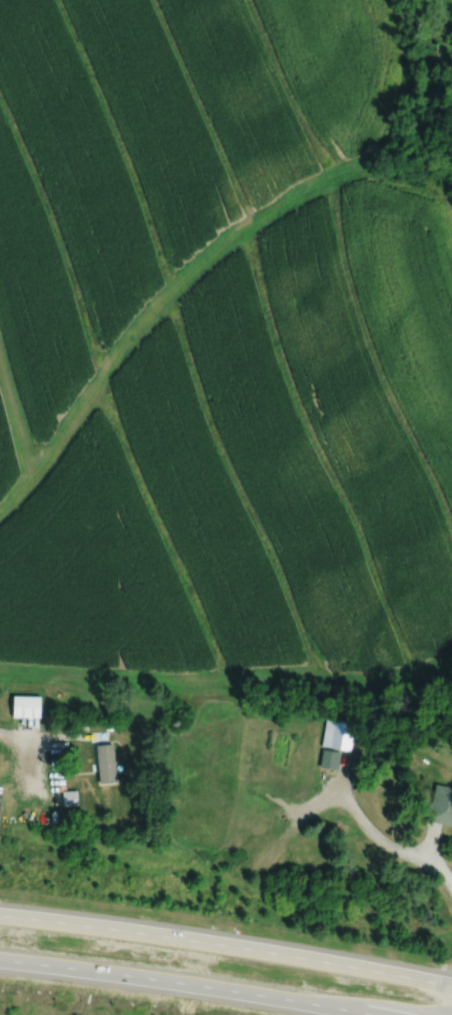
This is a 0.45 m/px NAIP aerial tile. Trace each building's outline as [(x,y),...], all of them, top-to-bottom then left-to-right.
[(13,695),(13,718),(40,718),(40,696),(13,695)] [(326,719),(321,746),(350,751),(354,725),(326,719)] [(95,746),(98,784),(115,783),(112,744),(95,746)] [(322,750),(319,768),(337,770),(340,753),(322,750)] [(432,802),(429,802),(426,819),(451,824),(451,788),(435,785),(432,802)] [(55,791),(56,805),(77,804),(76,791),(55,791)]
